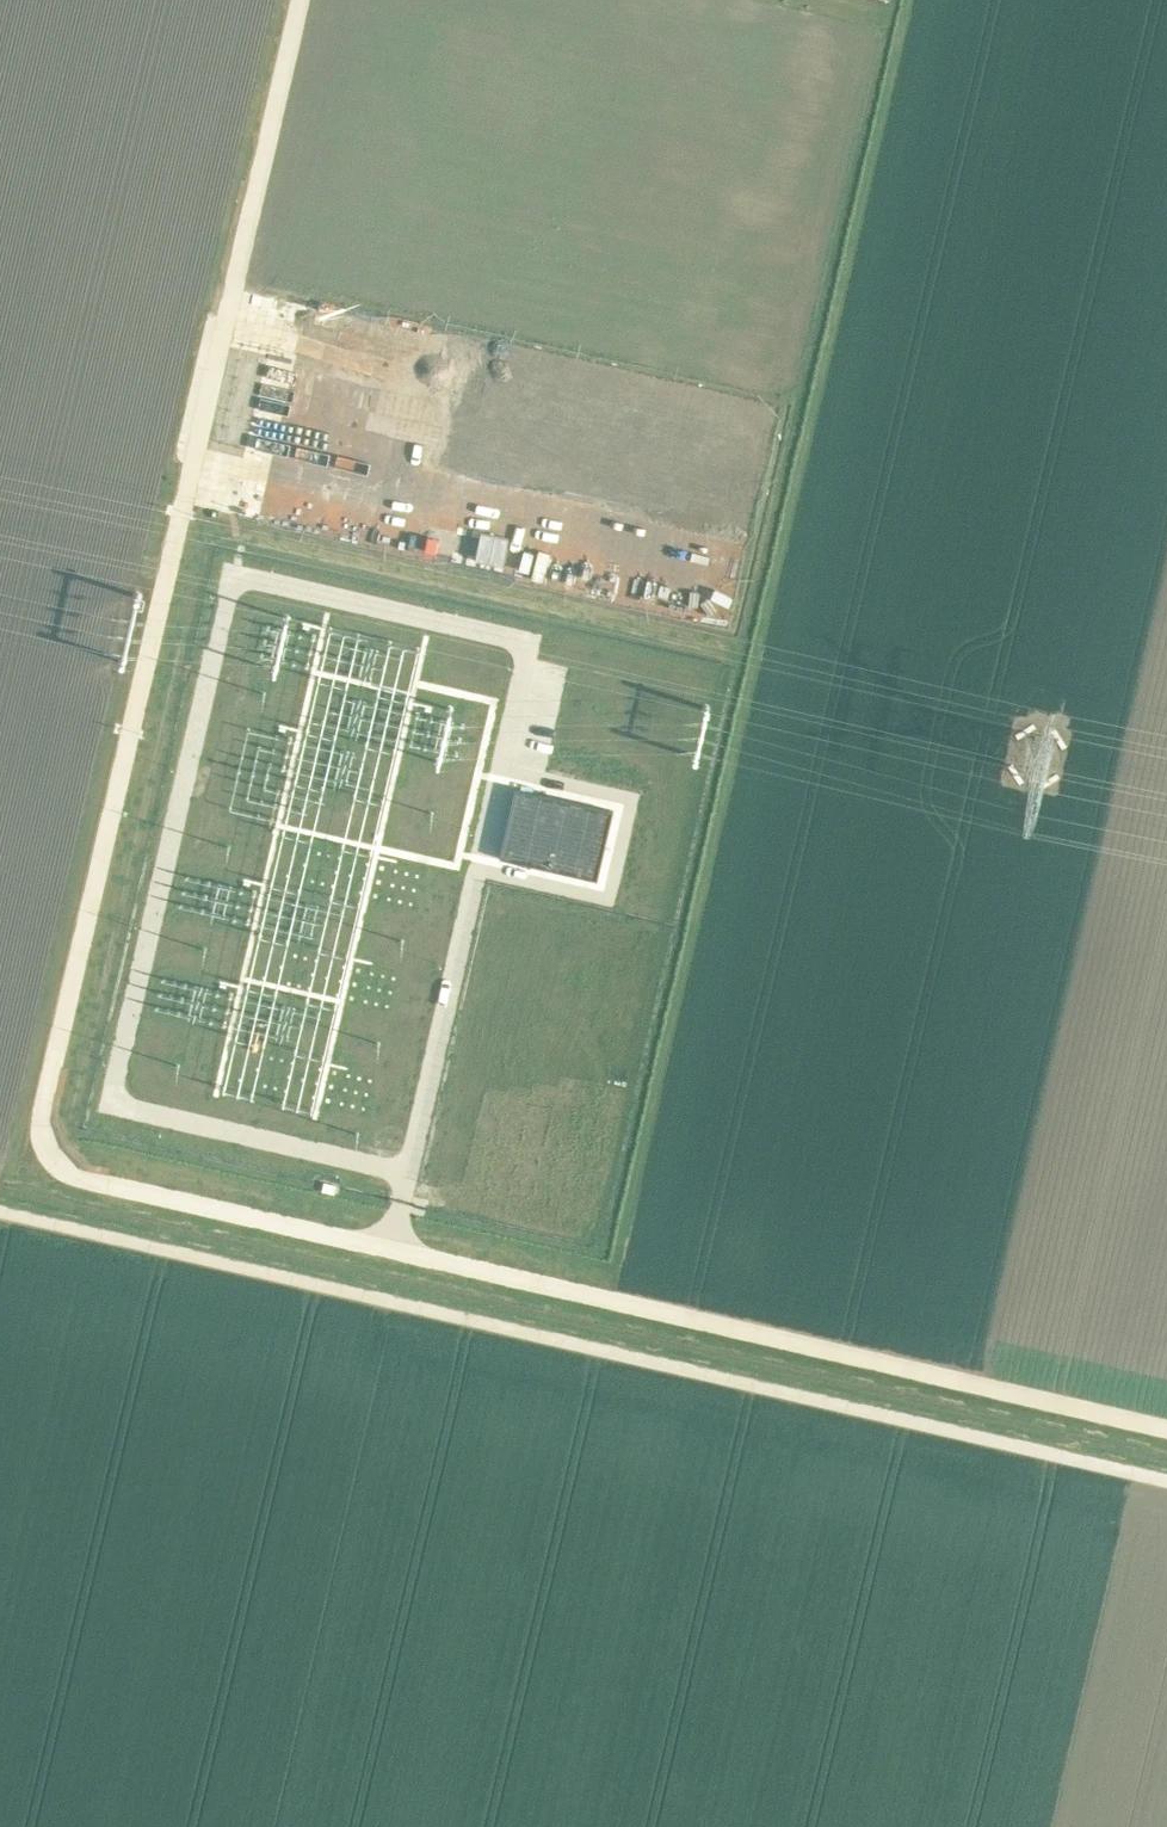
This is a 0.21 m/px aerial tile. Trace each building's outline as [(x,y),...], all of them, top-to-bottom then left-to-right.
[(515,788),(498,858),(596,881),(612,811),(515,788)]
